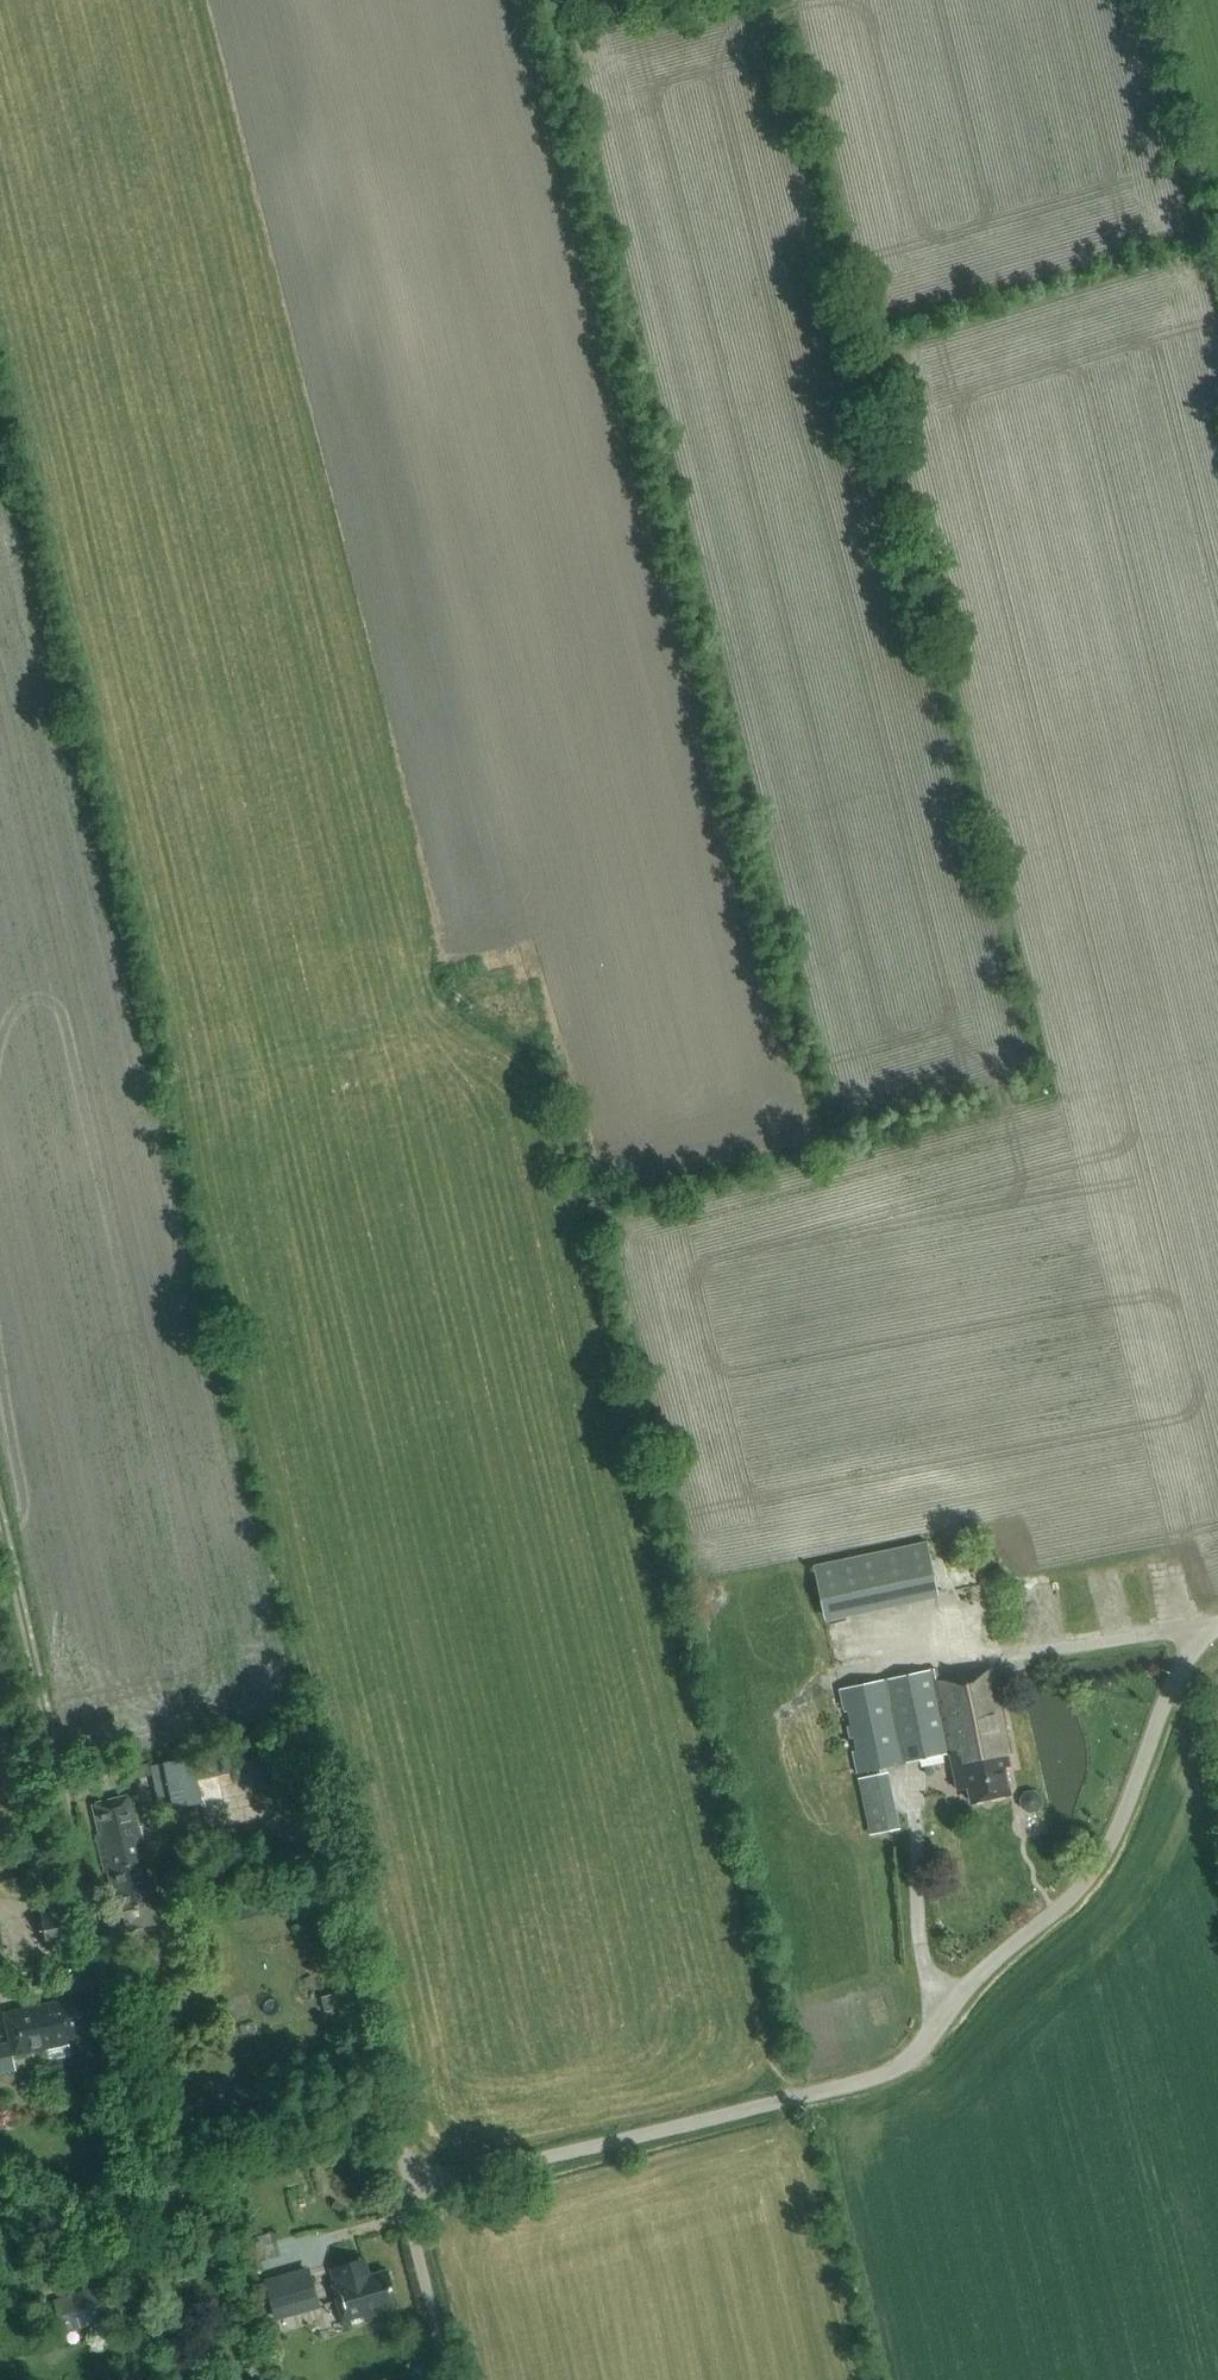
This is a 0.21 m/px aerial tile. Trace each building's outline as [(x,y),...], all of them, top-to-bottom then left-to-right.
[(926,1541),(813,1567),(825,1617),(938,1592),(926,1541)] [(948,1755),(954,1780),(956,1790),(966,1788),(970,1805),(1011,1796),(1005,1769),(1009,1768),(1006,1757),(1011,1756),(993,1669),(938,1681),(935,1668),(838,1689),(843,1712),(845,1711),(849,1726),(846,1727),(848,1738),(851,1738),(854,1751),(851,1752),(856,1774),(948,1755)] [(218,1776),(240,1771),(234,1745),(148,1765),(159,1813),(201,1803),(204,1817),(227,1812),(218,1776)] [(870,1835),(899,1829),(887,1773),(858,1780),(870,1835)] [(1018,1797),(1020,1807),(1027,1812),(1036,1810),(1041,1803),(1039,1793),(1032,1788),(1023,1790),(1018,1797)] [(148,1871),(142,1844),(146,1843),(142,1825),(138,1826),(132,1796),(92,1805),(99,1835),(96,1836),(104,1873),(108,1872),(112,1891),(116,1890),(121,1912),(153,1905),(149,1888),(155,1886),(152,1871),(148,1871)] [(85,2037),(76,1999),(3,2015),(10,2043),(0,2045),(0,2075),(16,2072),(13,2057),(46,2049),(48,2061),(67,2057),(63,2042),(85,2037)] [(142,2230),(154,2226),(151,2216),(139,2220),(142,2230)] [(262,2235),(264,2254),(279,2253),(277,2233),(262,2235)] [(368,2282),(363,2263),(326,2273),(330,2286),(327,2287),(340,2333),(380,2322),(379,2317),(394,2312),(385,2277),(368,2282)] [(318,2306),(308,2270),(266,2282),(276,2318),(318,2306)] [(53,2303),(64,2336),(115,2319),(104,2286),(53,2303)]
